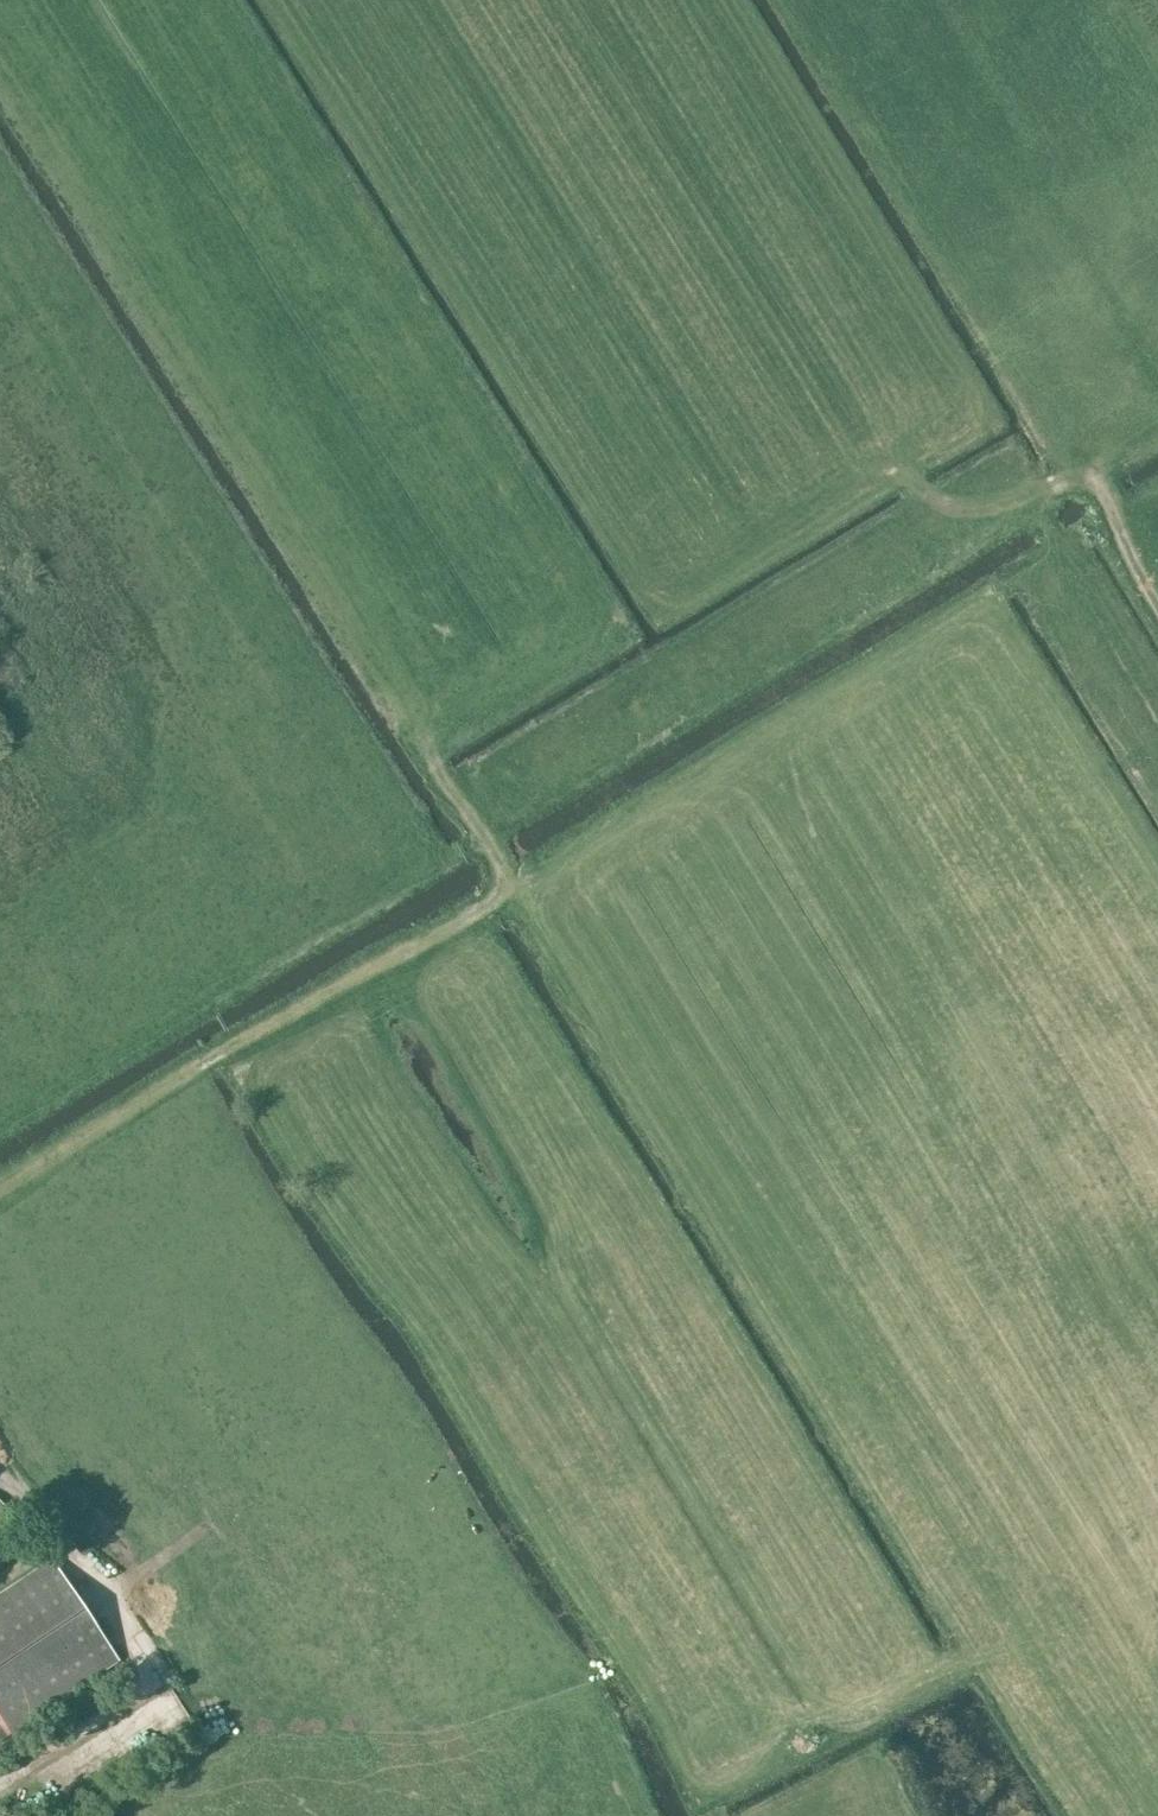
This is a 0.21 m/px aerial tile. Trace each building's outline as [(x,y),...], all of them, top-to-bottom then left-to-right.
[(8,1557),(13,1546),(15,1534),(14,1523),(9,1512),(1,1503),(0,1502),(0,1566),(8,1557)] [(59,1699),(118,1659),(52,1559),(0,1593),(0,1738),(59,1699)]
